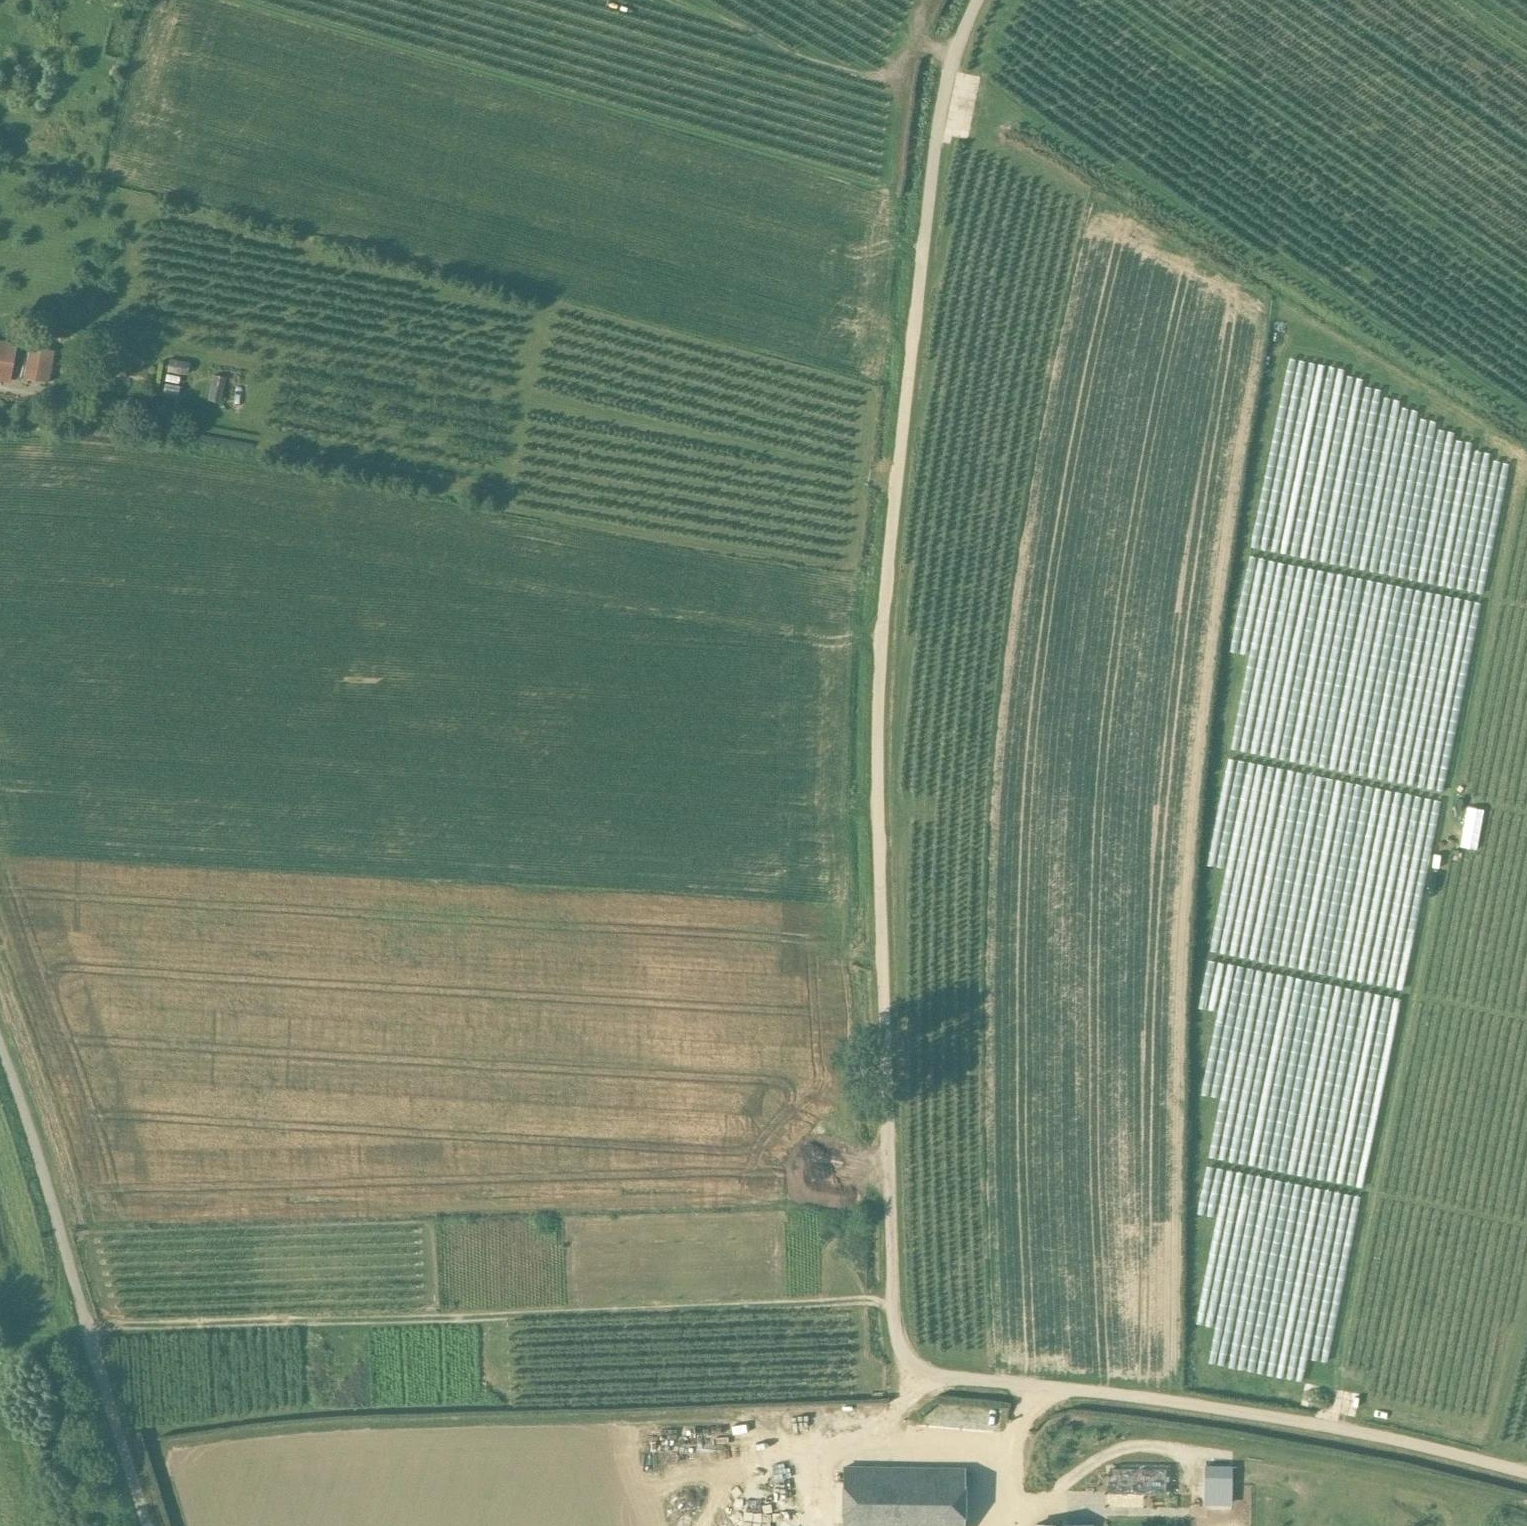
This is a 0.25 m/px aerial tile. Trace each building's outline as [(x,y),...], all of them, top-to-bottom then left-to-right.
[(0,340),(0,379),(11,381),(12,375),(50,383),(55,350),(18,344),(0,340)] [(189,363),(170,359),(168,370),(187,374),(189,363)] [(965,1469),(844,1467),(843,1525),(964,1525),(965,1469)] [(1227,1507),(1228,1483),(1187,1482),(1186,1506),(1227,1507)]
